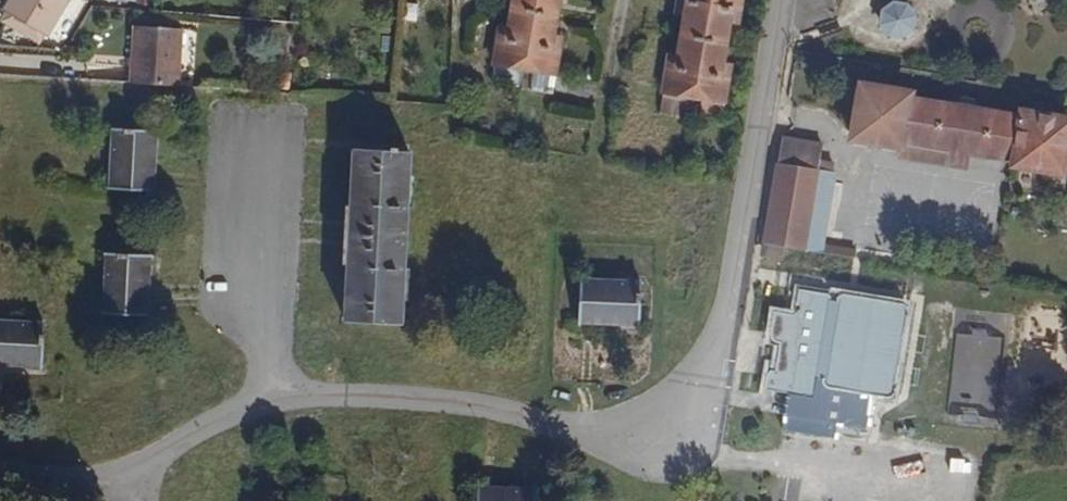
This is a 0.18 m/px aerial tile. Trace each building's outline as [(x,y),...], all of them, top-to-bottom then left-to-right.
[(18,14),(22,16),(45,30),(60,0),(27,0),(18,14)] [(45,30),(55,36),(59,38),(82,0),(60,0),(45,30)] [(509,39),(500,38),(493,65),(554,76),(560,49),(550,47),(558,0),(517,0),(509,39)] [(681,5),(689,7),(678,66),(668,65),(663,92),(702,101),(700,118),(719,122),(730,76),(720,73),(732,15),(740,16),(743,0),(682,0),(681,5)] [(909,7),(894,4),(881,13),(880,29),(889,40),(904,41),(914,32),(916,19),(909,7)] [(45,30),(22,16),(18,22),(42,37),(45,30)] [(141,85),(188,89),(192,32),(146,28),(141,85)] [(55,36),(45,30),(42,37),(51,43),(55,36)] [(554,92),(556,76),(533,75),(532,91),(554,92)] [(907,93),(836,79),(824,137),(895,152),(896,149),(944,157),(944,163),(960,166),(962,161),(1005,169),(1006,173),(1055,180),(1065,127),(1017,117),(1015,122),(907,101),(907,93)] [(165,127),(123,126),(121,186),(162,187),(165,127)] [(779,142),(759,243),(765,244),(779,247),(811,253),(813,243),(827,177),(812,173),(817,150),(779,142)] [(416,153),(361,151),(357,322),(412,324),(416,153)] [(849,249),(813,243),(811,253),(847,259),(849,249)] [(779,247),(765,244),(762,255),(776,257),(779,247)] [(159,257),(118,255),(114,311),(156,313),(159,257)] [(649,282),(589,280),(589,321),(649,323),(649,282)] [(826,293),(795,288),(789,314),(771,311),(767,331),(768,334),(770,338),(775,340),(771,368),(765,368),(763,387),(783,392),(779,413),(813,419),(862,428),(868,393),(884,395),(888,394),(890,392),(892,387),(889,385),(890,370),(900,317),(902,316),(903,315),(904,312),(903,310),(902,308),(832,295),(832,300),(825,299),(826,293)] [(0,318),(0,361),(51,364),(54,321),(0,318)] [(998,425),(1002,336),(953,334),(949,423),(998,425)] [(487,488),(486,500),(546,500),(547,491),(487,488)]
